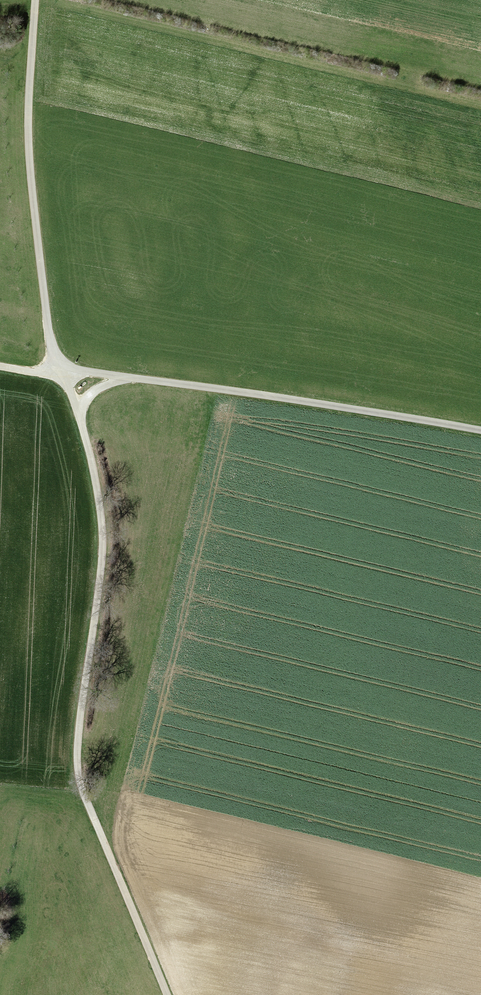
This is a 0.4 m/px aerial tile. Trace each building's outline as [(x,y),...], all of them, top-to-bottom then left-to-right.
[(326,938),(316,937),(315,945),(325,946),(326,938)]
